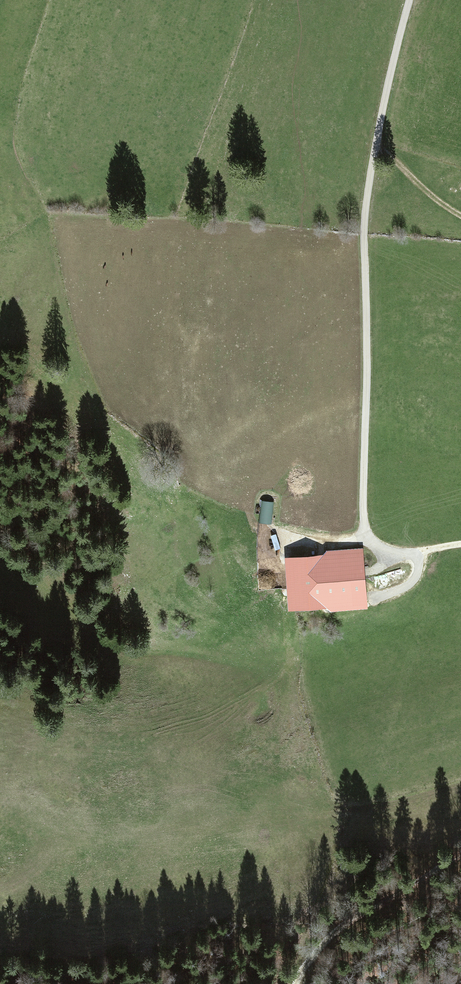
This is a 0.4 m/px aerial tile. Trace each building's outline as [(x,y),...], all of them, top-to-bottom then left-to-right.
[(323,558),(287,560),(290,605),(329,603),(329,609),(367,607),(364,550),(323,553),(323,558)] [(319,621),(302,622),(302,632),(320,631),(319,621)]
